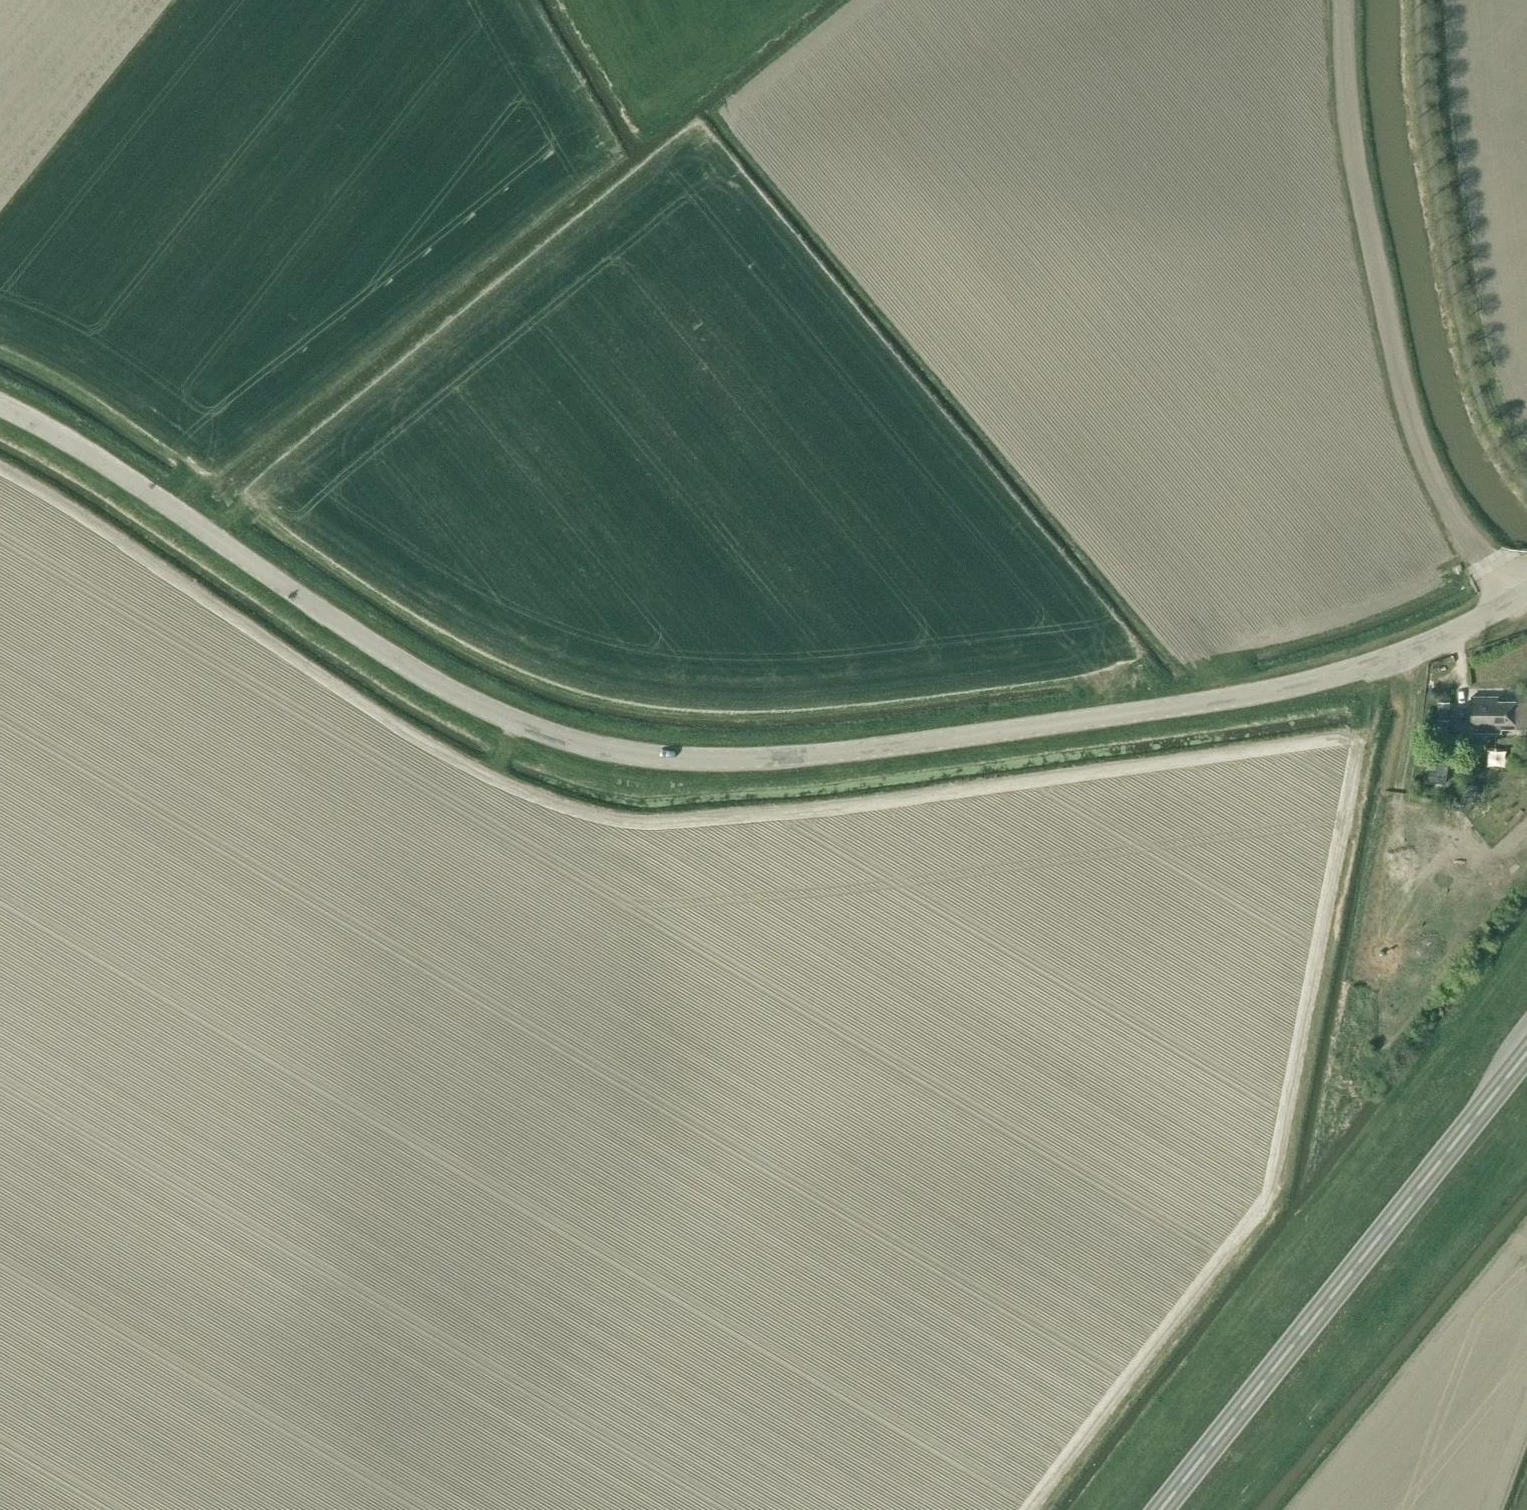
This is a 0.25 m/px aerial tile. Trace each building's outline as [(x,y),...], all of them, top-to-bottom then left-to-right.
[(1497,701),(1497,696),(1471,696),(1471,725),(1501,725),(1501,729),(1516,728),(1526,728),(1526,701),(1497,701)] [(1438,720),(1450,720),(1450,702),(1438,702),(1438,720)] [(1431,757),(1428,780),(1445,782),(1449,760),(1431,757)] [(1466,785),(1464,796),(1474,798),(1476,786),(1466,785)]
